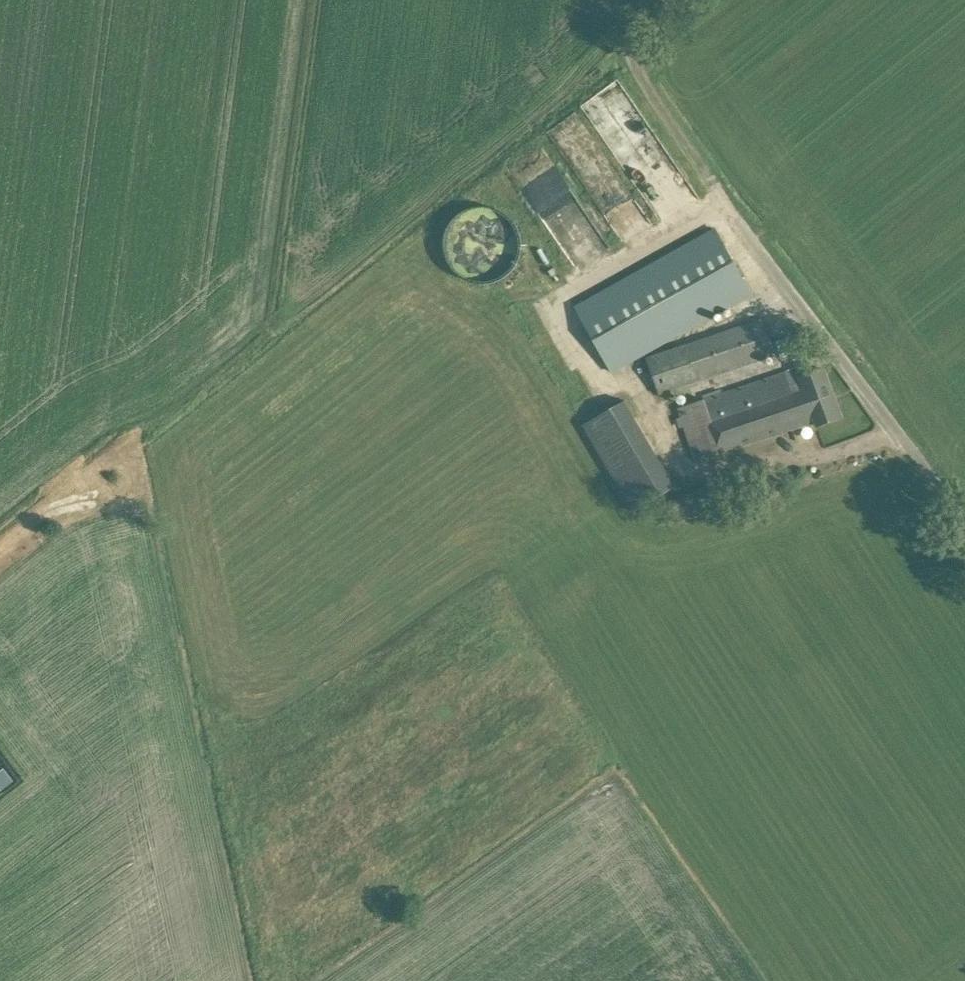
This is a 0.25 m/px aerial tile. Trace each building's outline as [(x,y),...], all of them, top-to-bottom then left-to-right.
[(462,216),(455,222),(451,227),(447,240),(447,251),(450,262),(457,271),(463,277),(475,282),(484,283),(495,282),(506,276),(516,265),(519,257),(521,244),(518,232),(512,222),(501,214),(492,210),(481,209),(472,211),(468,212),(462,216)] [(576,308),(611,371),(752,293),(716,229),(576,308)] [(648,359),(660,394),(774,355),(762,320),(648,359)] [(776,434),(816,419),(800,377),(797,368),(705,402),(722,448),(723,450),(735,445),(736,447),(776,433),(776,434)] [(816,419),(818,426),(841,417),(824,369),(800,377),(816,419)] [(683,427),(695,458),(722,448),(703,398),(677,407),(681,417),(676,419),(680,428),(683,427)] [(625,401),(583,426),(594,445),(637,420),(625,401)] [(662,462),(619,487),(633,512),(676,487),(662,462)]
